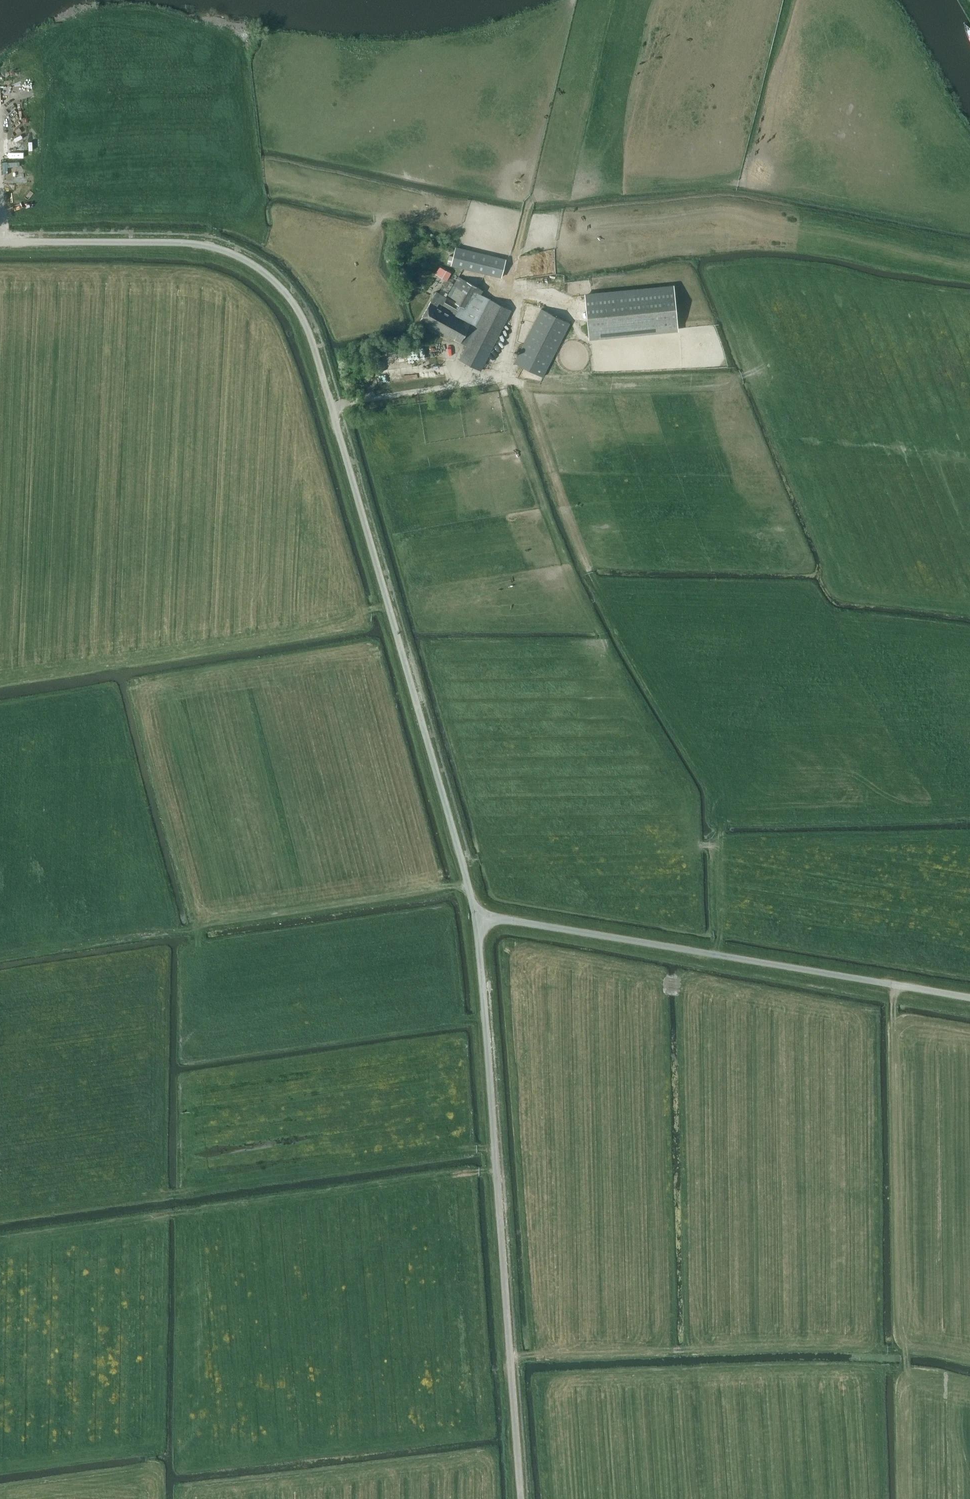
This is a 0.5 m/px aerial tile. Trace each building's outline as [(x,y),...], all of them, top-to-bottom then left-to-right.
[(451,265),(485,274),(490,255),(455,247),(453,256),(451,264),(451,265)] [(440,266),(436,272),(448,279),(451,273),(440,266)] [(467,346),(460,360),(482,370),(511,309),(482,295),(484,291),(459,277),(448,296),(457,300),(456,302),(446,296),(439,292),(435,290),(420,321),(435,331),(438,327),(455,339),(456,338),(467,346)] [(446,280),(439,292),(446,296),(453,283),(447,280),(446,280)] [(585,296),(589,338),(679,329),(675,287),(585,296)] [(515,363),(544,377),(571,324),(542,309),(515,363)]
